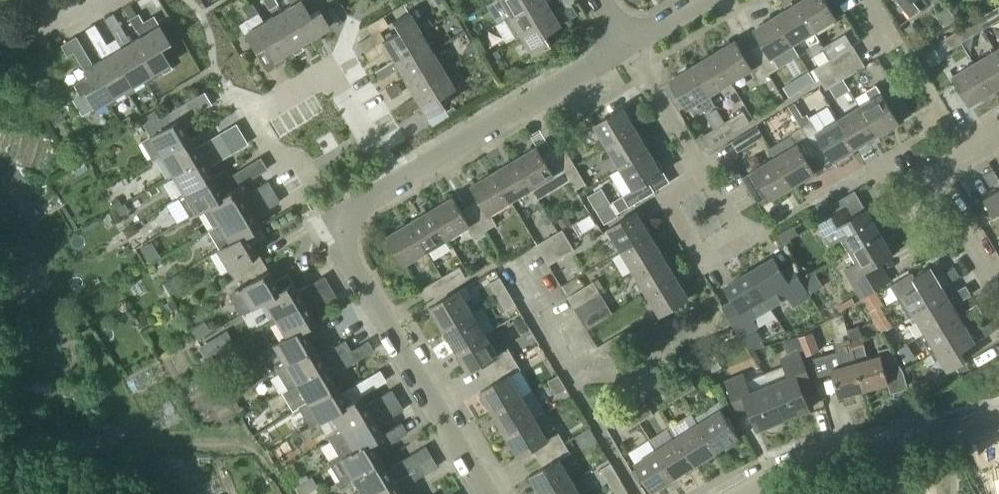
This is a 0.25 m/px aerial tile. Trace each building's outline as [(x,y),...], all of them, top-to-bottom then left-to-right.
[(268,10),(278,5),(275,0),(262,0),(268,10)] [(290,7),(282,12),(292,29),(301,24),(310,40),(313,44),(322,39),(319,35),(330,28),(319,11),(310,16),(301,1),(300,0),(286,0),(290,7)] [(493,2),(496,7),(501,4),(508,17),(504,19),(504,20),(508,17),(509,18),(525,8),(520,0),(496,0),(493,2)] [(547,8),(542,0),(520,0),(525,8),(509,18),(508,17),(504,20),(508,26),(512,23),(519,35),(514,38),(515,38),(519,36),(536,27),(530,17),(547,8)] [(836,19),(824,0),(803,0),(797,4),(814,32),(836,19)] [(910,18),(921,10),(914,0),(896,0),(910,18)] [(250,21),(259,16),(252,4),(243,10),(250,21)] [(819,40),(814,32),(797,4),(776,17),(793,45),(805,37),(810,45),(819,40)] [(566,22),(577,15),(571,6),(560,12),(566,22)] [(998,20),(998,8),(998,7),(984,15),(991,25),(998,20)] [(519,36),(515,38),(519,44),(523,42),(531,55),(548,45),(542,36),(558,27),(547,8),(530,17),(536,27),(519,36)] [(301,24),(292,29),(282,12),(263,24),(273,40),(282,35),(292,51),(294,55),(303,50),(301,46),(310,40),(301,24)] [(150,55),(141,38),(130,45),(112,14),(103,19),(121,50),(123,49),(132,65),(124,70),(133,87),(142,82),(145,86),(154,80),(151,76),(152,76),(142,59),(150,55)] [(135,31),(145,25),(138,14),(128,19),(135,31)] [(378,31),(357,44),(369,62),(380,55),(386,52),(391,61),(393,63),(409,53),(403,43),(421,32),(425,30),(432,25),(428,19),(421,23),(417,25),(410,14),(392,24),(398,35),(385,42),(378,31)] [(762,42),(752,48),(768,75),(775,70),(779,68),(773,57),(793,45),(776,17),(754,29),(762,42)] [(94,24),(84,30),(91,41),(98,53),(107,47),(101,36),(94,24)] [(282,57),(292,51),(282,35),(273,40),(263,24),(244,36),(254,53),(263,47),(273,63),(275,66),(285,61),(282,57)] [(961,43),(976,34),(969,24),(955,32),(961,43)] [(142,59),(152,76),(161,71),(163,75),(172,69),(170,65),(161,49),(170,44),(160,27),(141,38),(150,55),(142,59)] [(414,61),(432,51),(436,48),(432,42),(428,44),(421,32),(403,43),(409,53),(393,63),(391,61),(374,71),(380,81),(397,71),(403,81),(420,71),(414,61)] [(948,51),(961,43),(955,32),(941,40),(948,51)] [(113,77),(104,60),(93,66),(76,37),(60,46),(66,56),(74,52),(89,78),(75,86),(81,96),(86,93),(95,109),(104,104),(107,108),(116,102),(114,98),(115,98),(105,81),(113,77)] [(735,41),(713,54),(730,82),(751,70),(758,81),(768,75),(752,48),(742,54),(735,41)] [(465,46),(464,50),(467,54),(474,49),(470,43),(465,46)] [(834,71),(859,56),(853,45),(828,61),(832,68),(834,71)] [(124,70),(132,65),(123,49),(121,50),(104,60),(113,77),(105,81),(115,98),(123,93),(126,97),(135,91),(132,87),(133,87),(124,70)] [(439,63),(432,52),(432,51),(414,61),(420,71),(403,81),(414,100),(431,90),(424,79),(442,69),(443,69),(447,67),(443,60),(439,63)] [(998,88),(998,58),(996,52),(974,65),(990,93),(998,88)] [(709,95),(730,82),(713,54),(692,67),(709,95)] [(840,81),(865,66),(859,56),(834,71),(840,81)] [(834,71),(832,68),(828,61),(813,69),(820,80),(834,71)] [(969,105),(990,93),(974,65),(952,77),(969,105)] [(716,106),(709,95),(692,67),(671,80),(686,105),(678,110),(686,123),(716,106)] [(450,82),(443,69),(442,69),(424,79),(431,90),(414,100),(408,103),(408,101),(396,108),(402,118),(419,108),(425,118),(443,108),(437,99),(454,89),(453,88),(458,85),(455,79),(450,82)] [(826,90),(840,81),(834,71),(820,80),(826,90)] [(391,99),(402,92),(396,83),(385,90),(391,99)] [(860,107),(878,136),(899,123),(882,94),(877,84),(865,91),(870,101),(860,107)] [(190,141),(184,130),(196,123),(185,105),(163,118),(168,127),(141,144),(151,161),(155,159),(156,161),(190,141)] [(856,149),(878,136),(860,107),(839,120),(856,149)] [(608,147),(637,130),(624,108),(595,125),(608,147)] [(736,130),(750,122),(743,111),(729,119),(736,130)] [(710,146),(736,130),(729,119),(703,135),(702,132),(695,137),(702,149),(709,145),(710,146)] [(849,154),(856,149),(839,120),(818,132),(811,121),(801,127),(816,153),(826,148),(835,162),(837,166),(851,158),(849,154)] [(738,152),(764,136),(758,126),(731,142),(738,152)] [(807,159),(816,153),(801,127),(790,133),(791,135),(770,147),(776,158),(793,187),(816,173),(807,159)] [(621,169),(650,152),(637,130),(608,147),(621,169)] [(171,178),(228,144),(221,132),(194,148),(190,141),(156,161),(159,165),(162,163),(171,178)] [(178,198),(211,177),(206,169),(233,153),(228,144),(171,178),(181,195),(177,197),(178,198)] [(568,177),(578,170),(563,144),(552,150),(568,177)] [(568,177),(552,150),(542,156),(538,148),(516,161),(533,189),(554,177),(557,183),(567,177),(568,177)] [(629,207),(655,191),(649,181),(662,173),(650,152),(621,169),(633,189),(622,195),(629,207)] [(771,200),(793,187),(776,158),(754,171),(762,184),(768,195),(771,200)] [(511,202),(533,189),(516,161),(494,173),(511,202)] [(193,215),(201,210),(235,190),(235,189),(249,180),(242,168),(229,176),(225,169),(211,177),(178,198),(188,217),(193,214),(193,215)] [(998,181),(998,179),(993,169),(984,175),(990,186),(998,181)] [(568,177),(567,177),(576,190),(586,184),(578,170),(568,177)] [(491,214),(511,202),(494,173),(473,186),(481,198),(471,204),(486,230),(497,224),(491,214)] [(208,232),(274,193),(267,181),(240,198),(235,190),(201,210),(212,228),(207,230),(208,232)] [(756,202),(768,195),(762,184),(749,191),(756,202)] [(984,200),(994,216),(998,213),(998,191),(984,200)] [(207,230),(219,252),(258,228),(252,218),(280,202),(274,193),(213,229),(212,228),(207,230)] [(486,230),(471,204),(461,210),(454,198),(432,211),(449,239),(469,227),(475,237),(486,230)] [(618,214),(610,200),(600,206),(608,220),(618,214)] [(853,249),(881,233),(867,210),(856,216),(849,205),(818,224),(830,246),(846,237),(853,249)] [(427,252),(449,239),(432,211),(410,223),(427,252)] [(565,212),(557,218),(563,227),(572,222),(565,212)] [(621,252),(650,235),(637,213),(608,230),(621,252)] [(405,265),(427,252),(410,223),(388,236),(405,265)] [(219,252),(217,253),(228,272),(229,271),(234,279),(234,280),(262,264),(256,255),(250,243),(263,236),(258,228),(219,252)] [(542,255),(569,240),(562,230),(536,245),(542,255)] [(881,233),(853,249),(859,260),(843,270),(861,300),(892,281),(881,262),(894,255),(881,233)] [(634,274),(663,257),(650,235),(621,252),(634,274)] [(549,265),(575,250),(569,240),(542,255),(549,265)] [(647,295),(675,278),(663,257),(634,274),(647,295)] [(813,297),(811,294),(803,280),(793,264),(781,271),(774,259),(751,273),(771,307),(788,297),(794,308),(813,297)] [(234,279),(222,286),(240,315),(250,309),(263,301),(292,284),(291,282),(287,275),(273,283),(267,273),(262,264),(234,280),(234,279)] [(452,285),(466,277),(460,266),(442,277),(443,278),(447,276),(452,285)] [(949,283),(960,276),(955,267),(944,273),(949,283)] [(926,297),(942,287),(931,268),(915,277),(912,273),(891,286),(910,318),(931,305),(926,297)] [(803,280),(811,294),(823,286),(815,272),(803,280)] [(753,318),(771,307),(751,273),(727,287),(733,299),(722,306),(741,339),(760,328),(753,318)] [(272,323),(275,321),(330,288),(324,276),(297,292),(292,284),(263,301),(272,316),(268,318),(272,323)] [(426,301),(452,285),(447,276),(443,278),(442,277),(420,290),(426,301)] [(498,298),(509,292),(500,277),(489,283),(498,298)] [(659,316),(688,300),(675,278),(647,295),(659,316)] [(575,309),(601,293),(593,281),(567,297),(575,309)] [(960,301),(971,295),(966,285),(955,292),(960,301)] [(937,315),(953,305),(942,287),(926,297),(931,305),(910,318),(913,324),(918,321),(925,333),(941,323),(937,315)] [(286,339),(315,322),(309,313),(336,297),(330,288),(275,321),(278,324),(286,339)] [(445,330),(474,313),(461,291),(432,308),(445,330)] [(506,311),(517,305),(509,292),(498,298),(506,311)] [(580,318),(606,302),(601,293),(575,309),(580,318)] [(169,300),(163,304),(167,311),(173,308),(169,300)] [(971,319),(982,313),(977,304),(965,310),(971,319)] [(964,324),(953,306),(953,305),(937,315),(941,323),(925,333),(920,336),(924,342),(929,339),(936,351),(936,352),(953,342),(948,334),(964,324)] [(458,351),(486,334),(474,313),(445,330),(458,351)] [(272,373),(313,349),(306,337),(319,330),(315,322),(286,339),(273,347),(281,361),(272,366),(274,370),(271,372),(272,373)] [(983,338),(994,332),(988,323),(977,329),(983,338)] [(936,352),(936,351),(931,354),(935,361),(940,358),(949,372),(966,362),(960,352),(976,343),(964,324),(948,334),(953,342),(936,352)] [(226,330),(216,336),(223,348),(233,342),(226,330)] [(604,357),(630,342),(624,332),(597,347),(604,357)] [(489,375),(515,359),(509,348),(498,354),(486,334),(458,351),(470,372),(483,365),(489,375)] [(765,373),(783,420),(810,410),(802,391),(814,386),(810,375),(813,374),(799,335),(787,340),(790,348),(796,345),(798,350),(780,357),(783,366),(765,373)] [(863,338),(849,341),(863,391),(889,384),(886,374),(902,369),(889,347),(879,350),(881,356),(869,359),(863,338)] [(296,385),(351,352),(345,340),(318,356),(313,349),(272,373),(274,376),(277,374),(285,389),(295,383),(296,385)] [(838,398),(863,391),(849,341),(849,340),(835,344),(837,352),(813,359),(819,377),(831,374),(838,398)] [(293,412),(335,386),(330,377),(357,361),(351,352),(296,385),(304,399),(290,407),(293,412)] [(495,414),(523,397),(511,375),(521,369),(515,359),(489,375),(494,384),(482,392),(495,414)] [(783,420),(765,373),(747,380),(744,372),(724,380),(739,416),(750,412),(758,431),(783,420)] [(556,395),(567,389),(558,375),(548,381),(556,395)] [(683,395),(695,387),(689,377),(676,385),(683,395)] [(668,405),(683,395),(676,385),(661,394),(668,405)] [(331,415),(360,398),(355,390),(342,397),(335,386),(293,412),(295,414),(299,412),(309,429),(318,423),(331,415)] [(360,398),(331,415),(341,432),(342,434),(398,401),(391,390),(364,405),(360,398)] [(508,435),(536,418),(523,397),(495,414),(508,435)] [(337,455),(327,461),(330,467),(383,435),(382,434),(377,426),(403,410),(398,401),(342,434),(341,432),(328,440),(337,455)] [(640,422),(653,414),(647,403),(634,411),(640,422)] [(718,452),(739,438),(722,410),(700,423),(718,452)] [(626,431),(640,422),(634,411),(619,421),(626,431)] [(539,459),(565,443),(558,432),(548,438),(536,418),(508,435),(521,457),(533,449),(539,459)] [(383,435),(330,467),(338,480),(335,483),(339,490),(354,481),(352,479),(381,462),(376,453),(407,434),(401,423),(382,434),(383,435)] [(697,465),(718,452),(700,423),(679,437),(697,465)] [(676,478),(697,465),(679,437),(658,450),(676,478)] [(573,480),(561,459),(571,453),(565,443),(539,459),(545,469),(532,476),(543,493),(551,493),(573,480)] [(352,479),(354,481),(361,493),(371,493),(419,466),(418,465),(431,457),(425,447),(386,469),(381,462),(352,479)] [(654,492),(676,478),(658,450),(636,463),(654,492)] [(609,483),(620,477),(611,463),(600,469),(609,483)] [(398,490),(424,474),(419,466),(371,493),(400,493),(398,490)] [(620,477),(609,483),(615,493),(630,493),(620,477)] [(573,480),(551,493),(581,493),(573,480)]
